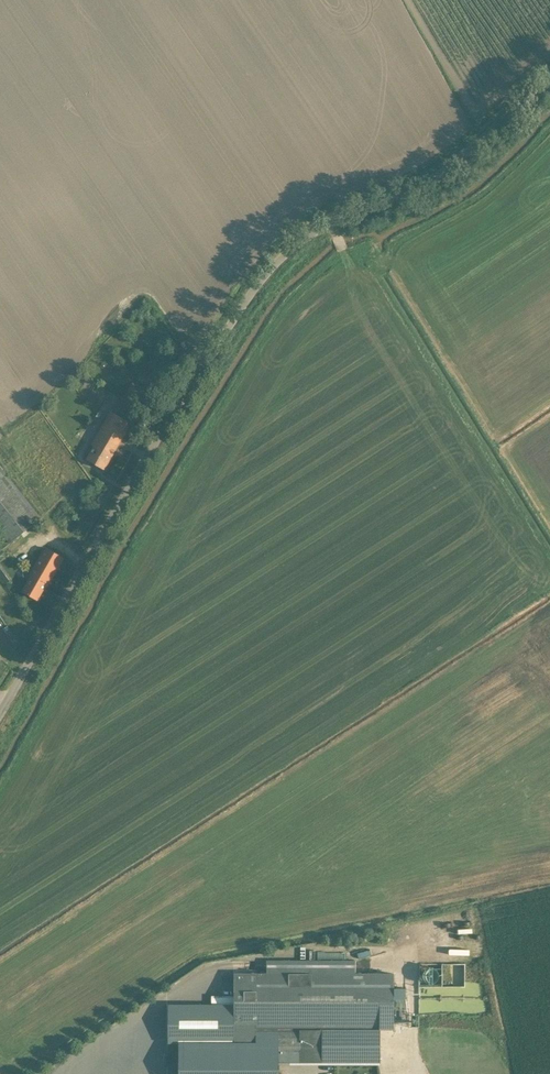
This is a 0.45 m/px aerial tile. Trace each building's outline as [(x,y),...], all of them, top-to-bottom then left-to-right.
[(111,411),(106,421),(92,445),(96,447),(88,460),(104,469),(131,422),(111,411)] [(34,510),(0,466),(0,530),(10,543),(41,519),(34,510)] [(63,557),(46,548),(30,575),(32,576),(23,591),(37,599),(46,584),(47,585),(63,557)] [(434,949),(439,954),(446,958),(454,959),(462,958),(469,954),(474,949),(478,941),(479,933),(477,926),(473,919),(466,914),(459,911),(451,911),(443,913),(436,918),(432,925),(430,933),(431,941),(434,949)] [(168,1067),(179,1067),(179,1073),(278,1073),(278,1062),(322,1062),(380,1062),(380,1029),(394,1029),(394,1006),(406,1006),(406,999),(406,988),(394,988),(394,973),(356,973),(356,960),(347,960),(347,953),(325,952),(325,951),(318,951),(318,960),(267,960),(267,973),(234,973),(234,996),(234,1004),(212,1004),(168,1004),(168,1067)]
